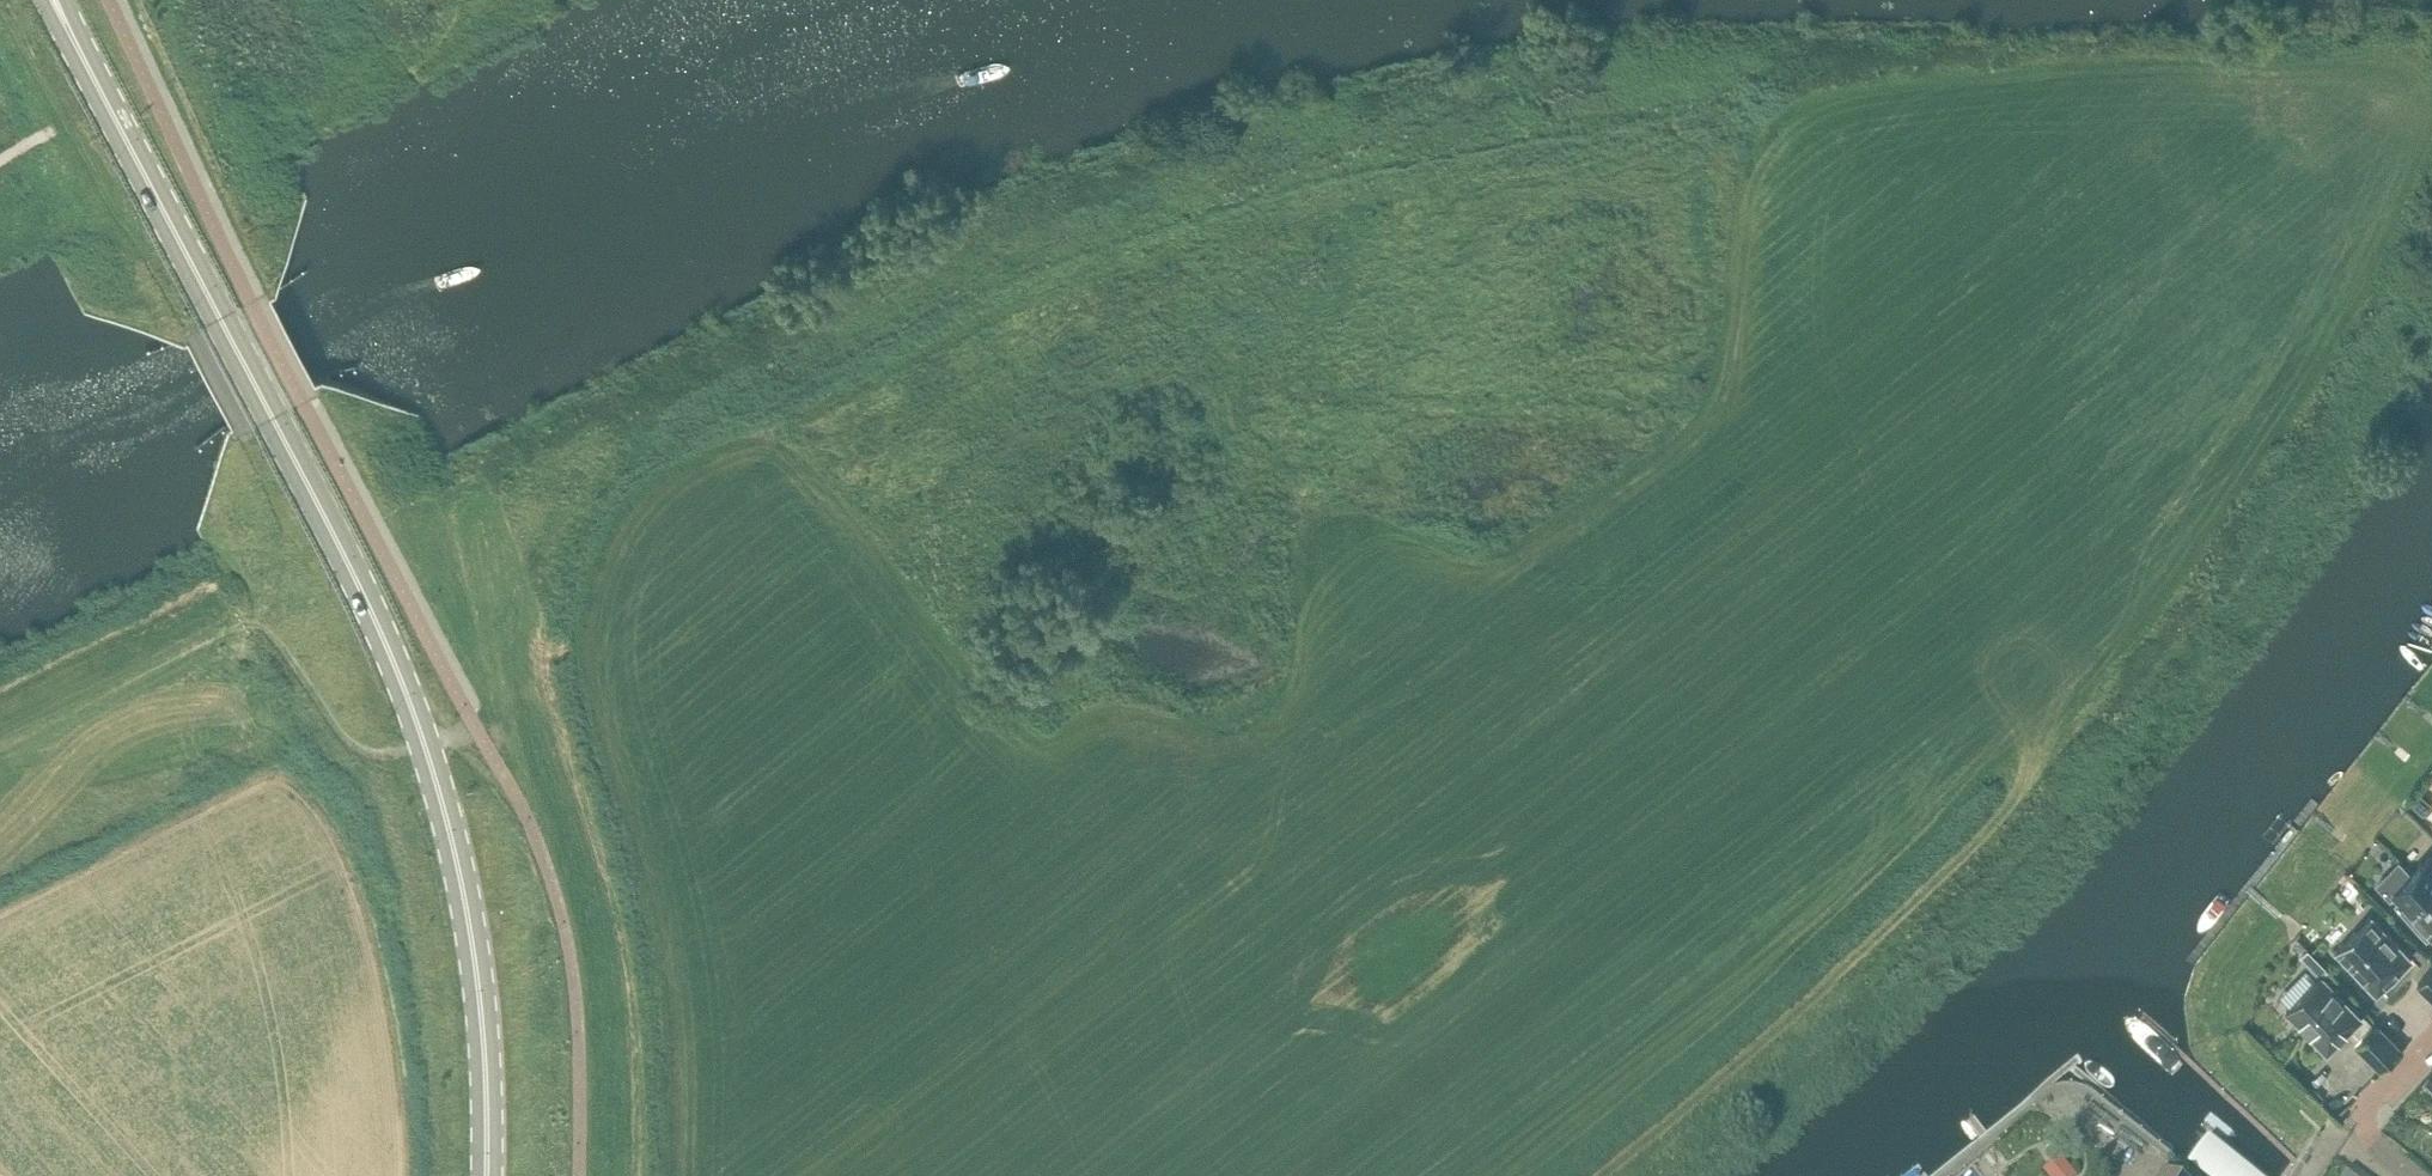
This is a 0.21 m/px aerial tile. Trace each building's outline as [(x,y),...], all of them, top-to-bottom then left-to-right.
[(2414,873),(2431,891),(2431,856),(2431,855),(2414,873)] [(2378,881),(2392,895),(2395,892),(2401,899),(2398,902),(2428,932),(2431,929),(2431,930),(2431,891),(2414,873),(2400,859),(2378,881)] [(2336,950),(2378,991),(2412,957),(2371,915),(2336,950)] [(2308,948),(2299,957),(2319,977),(2321,975),(2328,969),(2308,948)] [(2431,997),(2431,969),(2418,983),(2431,997)] [(2287,1010),(2328,1051),(2362,1017),(2321,975),(2319,977),(2287,1010)] [(2357,1045),(2382,1071),(2403,1050),(2377,1025),(2357,1045)] [(2344,1175),(2366,1175),(2352,1166),(2344,1175)] [(2165,1168),(2160,1175),(2177,1175),(2165,1168)]
